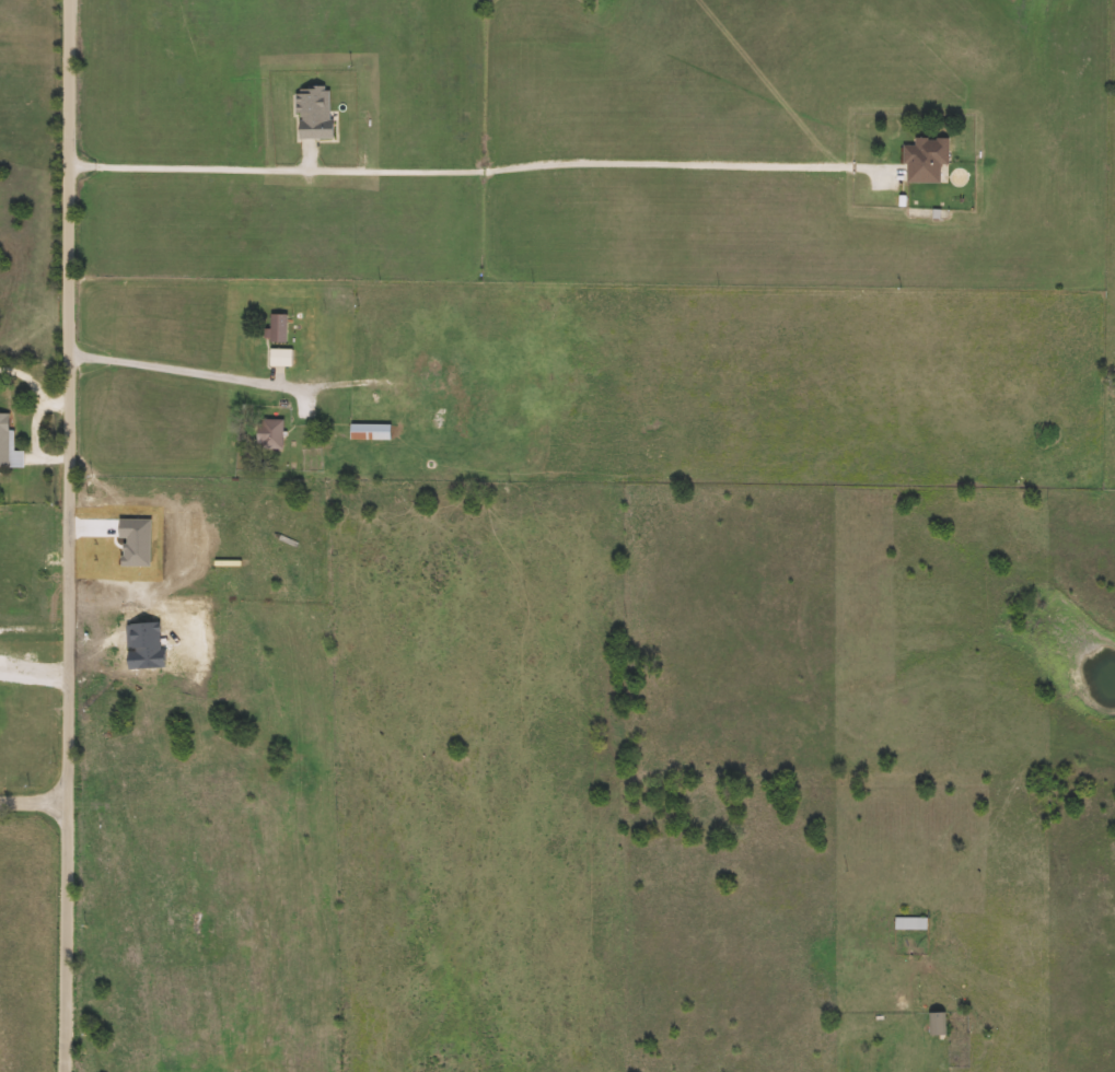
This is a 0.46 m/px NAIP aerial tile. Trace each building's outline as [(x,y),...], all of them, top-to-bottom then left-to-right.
[(298,139),(298,88),(333,88),(333,139),(298,139)] [(942,183),(905,183),(905,145),(915,145),(916,138),(950,138),(950,165),(942,164),(942,183)] [(288,314),(288,341),(270,341),(270,314),(288,314)] [(293,366),(270,366),(270,348),(293,348),(293,366)] [(24,468),(0,468),(0,412),(11,412),(11,450),(24,450),(24,468)] [(284,418),(284,448),(258,448),(258,418),(284,418)] [(350,439),(350,423),(392,423),(392,439),(350,439)] [(895,929),(895,917),(928,918),(928,929),(895,929)] [(930,1012),(945,1012),(945,1035),(930,1035),(930,1012)]
